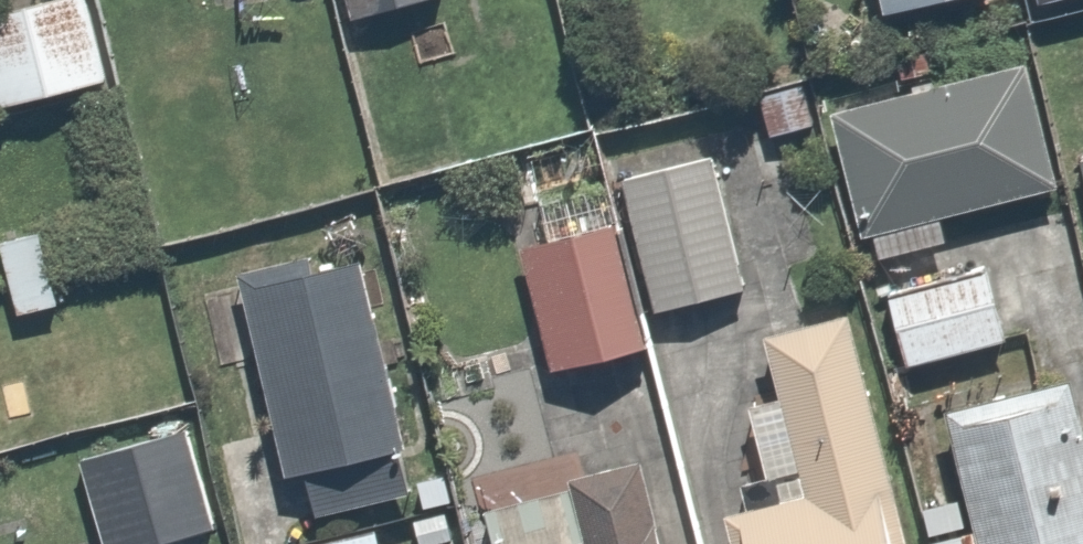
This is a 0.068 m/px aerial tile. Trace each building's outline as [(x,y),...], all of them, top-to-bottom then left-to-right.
[(0,7),(0,84),(7,107),(115,74),(92,0),(22,0),(0,7)] [(355,17),(429,0),(351,0),(355,17)] [(950,209),(1065,182),(1033,50),(832,98),(870,258),(956,237),(950,209)] [(810,76),(759,88),(770,139),(821,128),(810,76)] [(718,144),(624,165),(657,311),(751,290),(718,144)] [(624,220),(520,244),(551,377),(655,353),(624,220)] [(0,234),(0,275),(5,314),(72,306),(63,227),(0,234)] [(286,472),(310,467),(320,516),(414,496),(404,447),(416,444),(376,252),(246,279),(286,472)] [(886,292),(907,368),(1025,336),(1005,260),(886,292)] [(857,307),(777,327),(790,379),(746,391),(766,468),(712,481),(728,543),(918,543),(857,307)] [(951,413),(968,483),(924,494),(936,543),(1082,543),(1082,380),(951,413)] [(81,455),(107,543),(150,543),(224,523),(195,422),(81,455)] [(479,480),(493,543),(673,543),(651,444),(479,480)] [(387,524),(302,543),(392,543),(387,524)]
